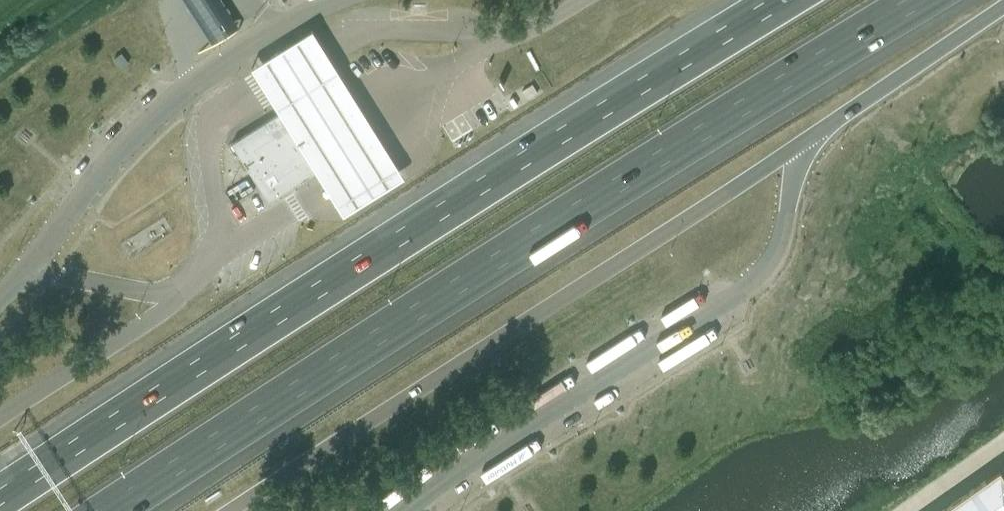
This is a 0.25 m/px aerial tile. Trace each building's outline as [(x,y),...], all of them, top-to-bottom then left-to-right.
[(192,12),(212,44),(238,28),(220,0),(184,0),(192,12)] [(248,72),(275,115),(280,112),(280,111),(282,109),(320,170),(318,171),(317,170),(312,174),(341,221),(403,181),(312,33),(248,72)] [(317,170),(318,171),(320,170),(282,109),(280,111),(280,112),(275,115),(231,142),(268,201),(312,174),(317,170)]
